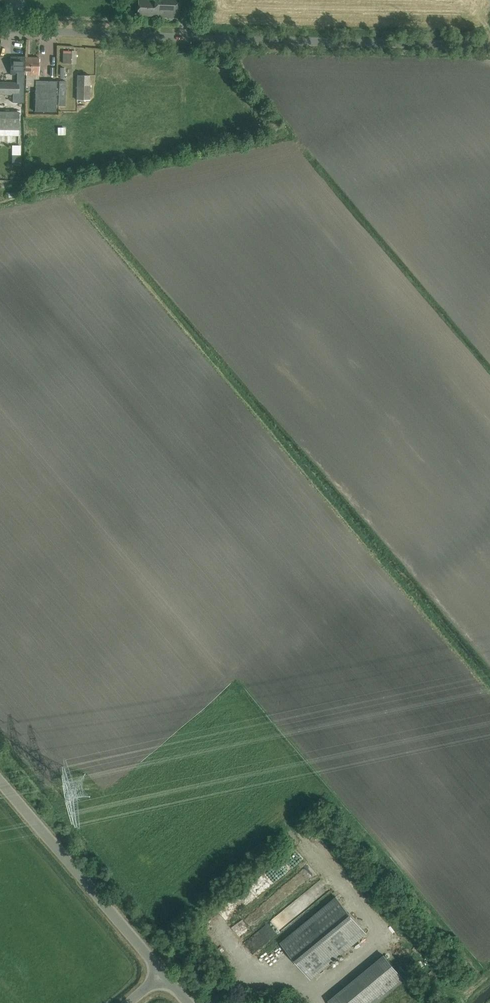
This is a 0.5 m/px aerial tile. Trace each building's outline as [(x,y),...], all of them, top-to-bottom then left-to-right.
[(138,14),(153,15),(153,16),(178,17),(179,0),(138,0),(138,14)] [(63,50),(62,62),(71,63),(71,50),(63,50)] [(10,74),(18,74),(18,80),(24,81),(24,74),(23,74),(23,56),(10,56),(10,74)] [(23,74),(24,74),(26,74),(26,86),(35,86),(35,110),(56,110),(57,80),(38,80),(39,57),(23,56),(23,74)] [(90,75),(77,74),(76,99),(89,99),(90,75)] [(19,82),(0,81),(0,94),(19,94),(19,82)] [(19,136),(19,129),(19,114),(0,114),(0,135),(19,136)] [(57,124),(57,132),(66,132),(65,124),(57,124)] [(20,165),(20,145),(12,145),(12,165),(20,165)] [(271,869),(280,879),(305,858),(297,848),(271,869)] [(297,872),(282,887),(286,891),(277,900),(281,904),(306,881),(297,872)] [(242,906),(260,896),(255,886),(245,891),(247,894),(238,898),(242,906)] [(366,934),(336,897),(281,942),(311,979),(366,934)] [(256,906),(258,919),(272,917),(270,910),(278,909),(277,903),(256,906)] [(235,927),(239,935),(251,928),(247,920),(235,927)] [(252,953),(262,947),(259,942),(267,938),(263,931),(245,942),(252,953)] [(277,948),(274,951),(281,959),(284,956),(277,948)] [(272,953),(267,956),(273,966),(278,963),(272,953)] [(266,968),(270,966),(264,956),(260,959),(266,968)] [(342,990),(329,1000),(331,1002),(352,1002),(342,990)]
